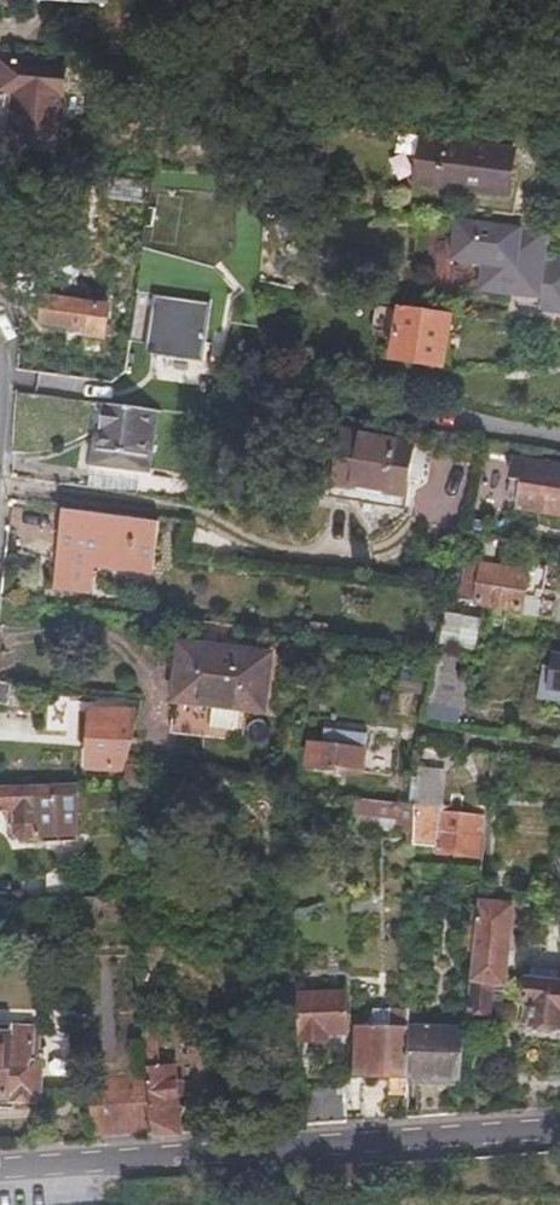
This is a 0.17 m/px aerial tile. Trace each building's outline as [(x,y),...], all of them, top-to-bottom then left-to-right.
[(69,66),(3,61),(1,95),(17,96),(15,150),(65,152),(69,66)] [(314,119),(299,119),(299,137),(314,138),(314,119)] [(521,146),(430,139),(427,184),(518,191),(521,146)] [(559,312),(559,257),(550,257),(552,226),(456,220),(454,262),(485,264),(483,293),(538,296),(537,311),(559,312)] [(107,288),(47,285),(44,323),(89,325),(90,319),(106,320),(107,288)] [(149,313),(147,354),(208,357),(211,298),(140,294),(139,313),(149,313)] [(447,368),(453,318),(402,312),(396,362),(447,368)] [(206,375),(221,379),(232,327),(218,324),(206,375)] [(143,482),(141,497),(192,505),(196,489),(149,482),(158,416),(106,408),(96,475),(143,482)] [(374,503),(384,440),(374,438),(365,501),(374,503)] [(470,454),(384,440),(374,503),(391,505),(412,541),(433,511),(448,514),(453,488),(459,489),(466,483),(470,454)] [(530,463),(523,501),(535,503),(534,509),(559,513),(559,468),(530,463)] [(158,574),(165,523),(69,510),(59,586),(106,593),(109,568),(158,574)] [(484,545),(486,534),(460,529),(458,540),(484,545)] [(505,567),(471,561),(464,598),(536,612),(540,590),(544,590),(548,566),(529,563),(529,564),(507,561),(505,567)] [(449,611),(443,645),(479,651),(485,617),(449,611)] [(190,702),(248,709),(267,711),(274,658),(188,648),(184,676),(193,678),(190,702)] [(438,650),(437,655),(462,659),(462,653),(439,648),(438,650)] [(550,650),(545,694),(559,695),(559,651),(550,650)] [(437,655),(429,702),(467,710),(474,669),(460,667),(462,659),(437,655)] [(184,676),(182,700),(190,702),(193,678),(184,676)] [(28,711),(30,691),(0,688),(0,708),(28,711)] [(94,697),(87,785),(127,784),(130,768),(146,701),(94,697)] [(190,702),(182,700),(177,736),(244,744),(248,709),(190,702)] [(327,729),(326,740),(370,743),(371,731),(327,729)] [(368,750),(316,744),(314,767),(366,773),(368,750)] [(127,784),(127,788),(153,792),(157,771),(130,768),(127,784)] [(423,770),(421,807),(447,808),(450,776),(437,771),(423,770)] [(8,813),(17,813),(17,826),(17,833),(24,840),(42,839),(42,844),(81,843),(80,786),(0,789),(0,813),(8,813)] [(421,807),(359,798),(358,818),(373,821),(374,814),(421,822),(421,807)] [(447,808),(421,807),(421,822),(420,845),(444,848),(444,855),(485,859),(490,812),(447,808)] [(17,813),(8,813),(8,826),(17,826),(17,813)] [(514,901),(481,896),(480,906),(476,947),(469,1006),(490,1009),(493,984),(500,985),(500,987),(505,986),(514,901)] [(476,947),(480,906),(473,905),(472,920),(467,920),(464,946),(476,947)] [(533,970),(532,977),(526,976),(523,999),(531,1000),(529,1023),(559,1026),(559,1021),(559,979),(556,978),(556,973),(533,970)] [(348,986),(306,989),(308,1034),(334,1033),(334,1026),(350,1025),(348,986)] [(133,1057),(134,1017),(125,1017),(124,1033),(107,1033),(107,1056),(133,1057)] [(408,1094),(408,1080),(411,1021),(369,1021),(368,1038),(363,1038),(362,1051),(366,1051),(365,1076),(392,1077),(392,1093),(408,1094)] [(408,1080),(461,1085),(467,1026),(411,1021),(408,1080)] [(149,1080),(153,1135),(154,1141),(186,1138),(181,1067),(163,1068),(160,1032),(146,1032),(149,1080)] [(0,1037),(0,1105),(16,1104),(16,1110),(36,1108),(37,1103),(41,1103),(37,1034),(0,1037)] [(95,1139),(153,1135),(149,1080),(93,1085),(95,1139)] [(322,1098),(321,1128),(330,1127),(341,1126),(343,1098),(322,1098)] [(359,1169),(360,1195),(372,1195),(371,1168),(359,1169)]
